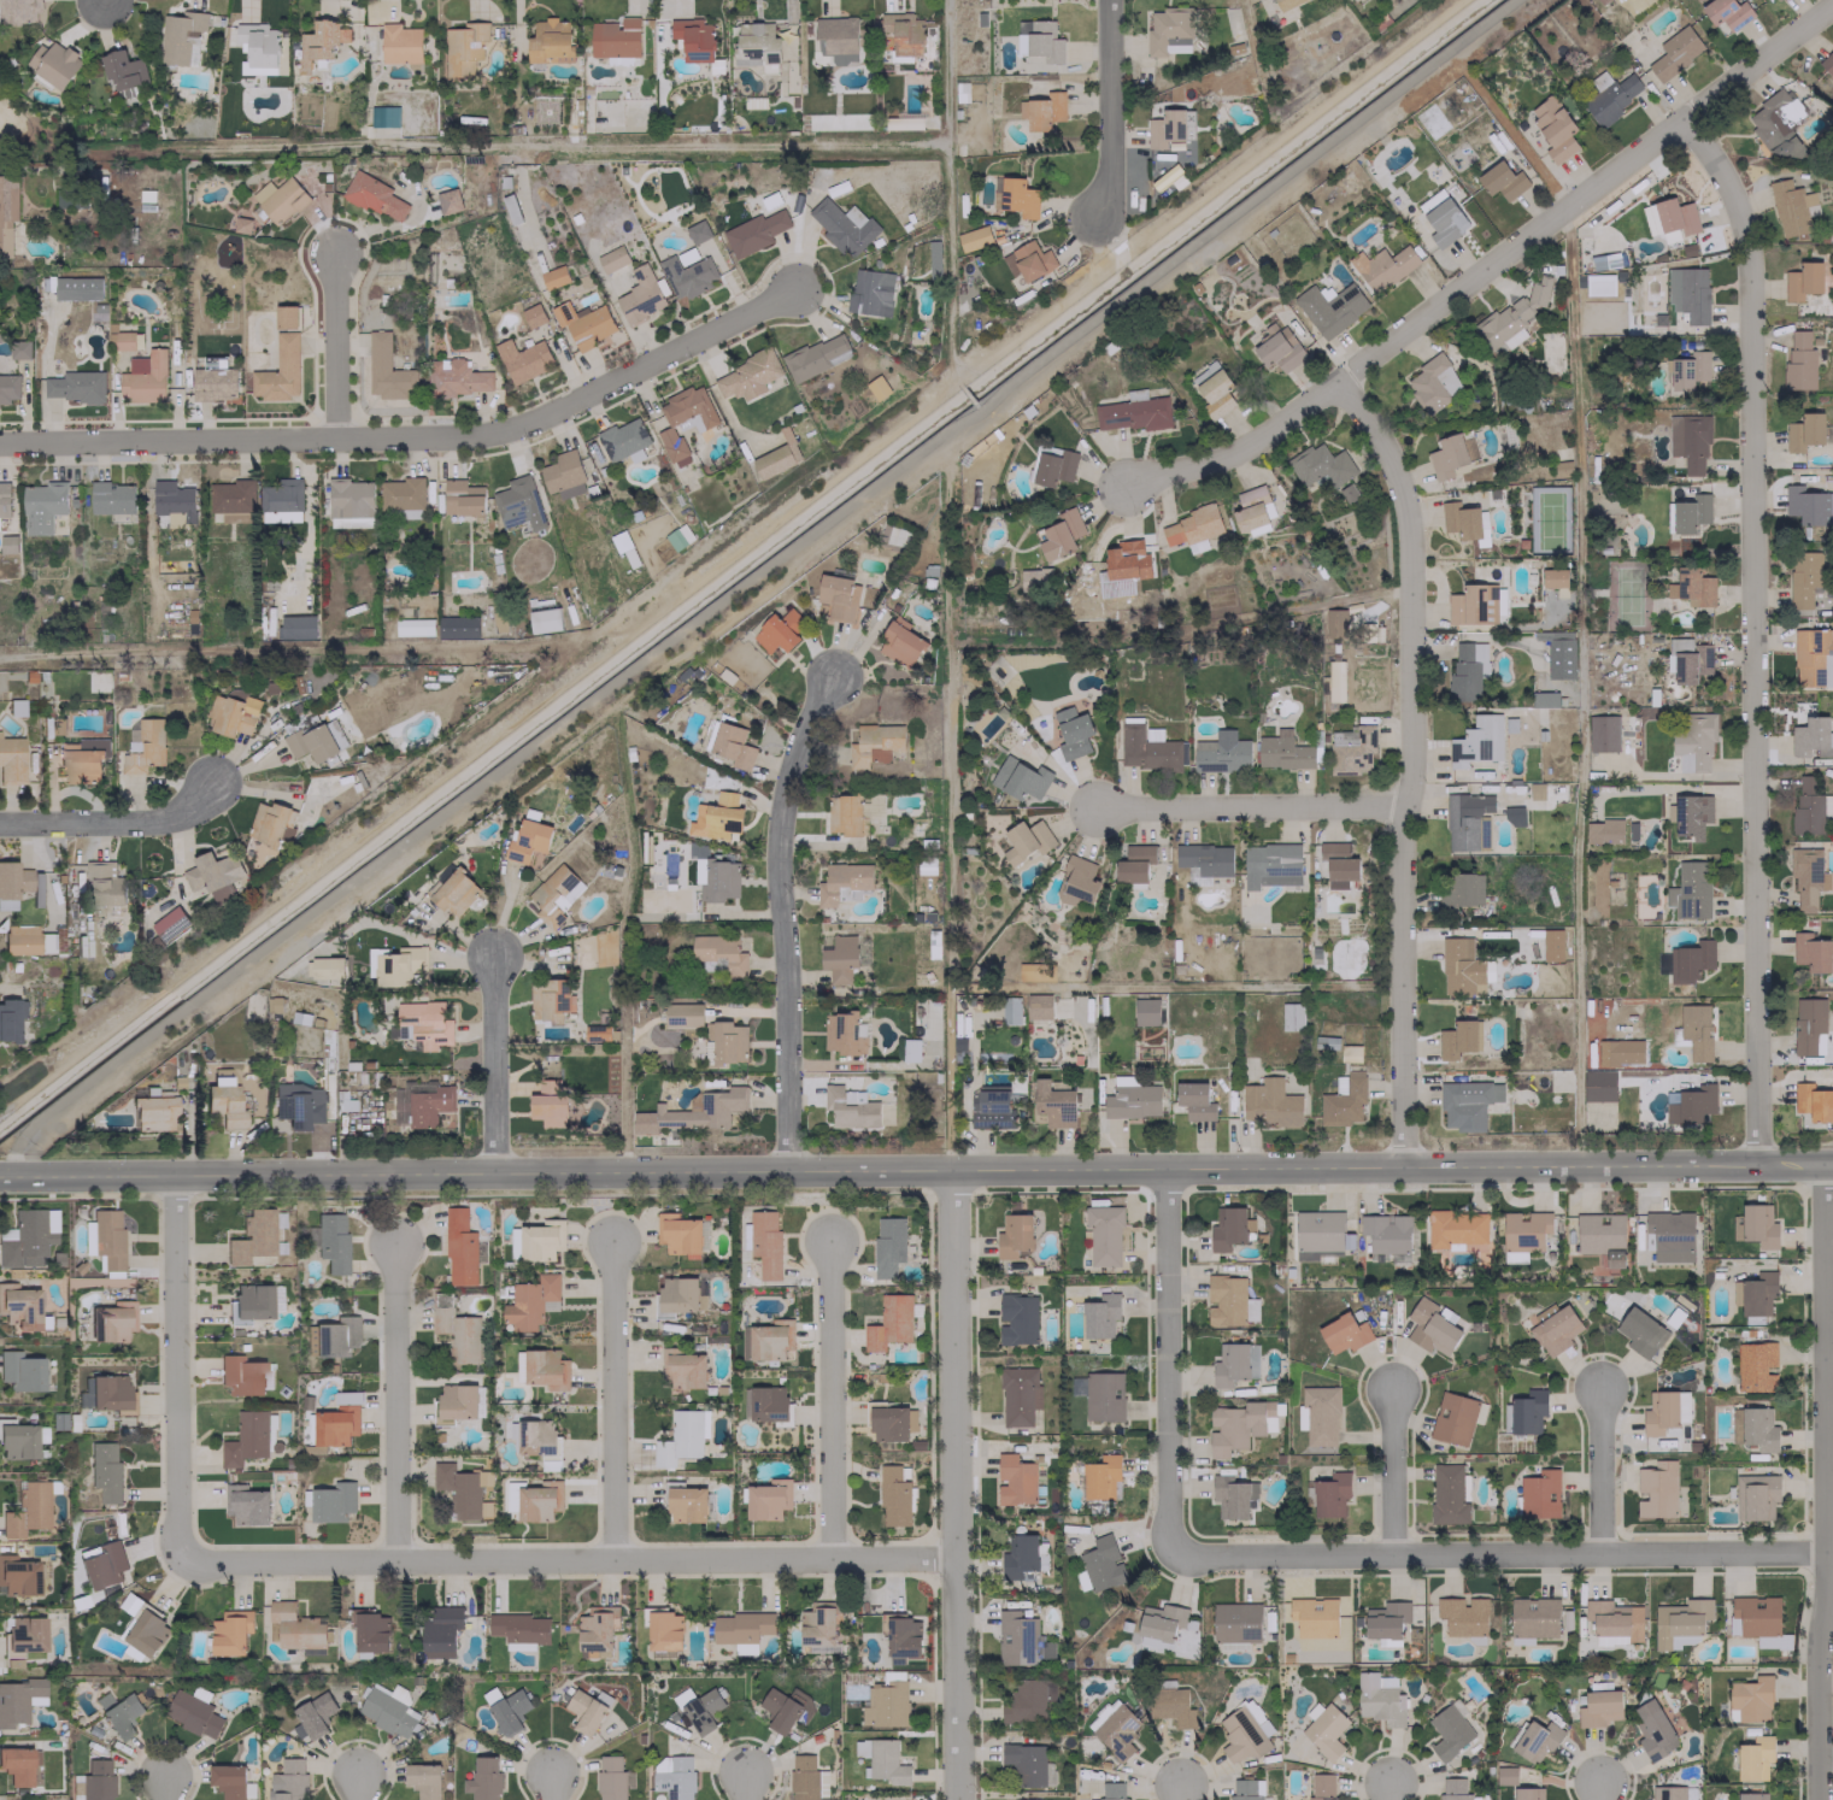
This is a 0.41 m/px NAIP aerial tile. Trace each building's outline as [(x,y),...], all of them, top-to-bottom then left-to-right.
[(1279,11),(1305,0),(1275,0),(1279,11)] [(1703,2),(1720,35),(1753,18),(1743,0),(1707,0),(1703,2)] [(1190,7),(1161,6),(1161,12),(1147,11),(1146,56),(1165,56),(1166,51),(1190,51),(1190,7)] [(160,64),(197,65),(198,31),(206,31),(206,12),(181,11),(181,15),(163,15),(160,64)] [(923,56),(923,19),(913,19),(913,13),(875,13),(876,40),(891,40),(891,56),(923,56)] [(814,18),(815,39),(824,39),(824,54),(858,53),(856,16),(814,18)] [(310,59),(337,59),(337,19),(313,19),(313,33),(298,33),(297,73),(310,73),(310,59)] [(528,62),(572,61),(572,22),(557,22),(557,19),(533,19),(533,37),(527,37),(528,62)] [(713,62),(712,24),(701,24),(701,19),(669,19),(670,38),(682,38),(683,62),(713,62)] [(1017,19),(1016,54),(1042,55),(1042,62),(1062,62),(1063,38),(1054,38),(1054,21),(1017,19)] [(488,22),(462,22),(463,28),(444,28),(445,76),(474,76),(473,59),(482,59),(482,40),(488,40),(488,22)] [(781,63),(781,31),(772,31),(772,22),(735,23),(736,60),(758,60),(759,63),(781,63)] [(421,28),(400,28),(400,23),(381,23),(381,63),(421,62),(421,28)] [(237,24),(236,51),(245,51),(244,74),(276,74),(277,29),(267,29),(267,24),(237,24)] [(1704,50),(1686,24),(1657,44),(1664,53),(1646,64),(1658,82),(1704,50)] [(61,91),(83,59),(65,46),(63,49),(46,37),(26,66),(61,91)] [(1817,64),(1829,76),(1832,72),(1832,46),(1817,64)] [(142,58),(127,61),(124,49),(100,54),(106,81),(113,80),(115,91),(141,85),(139,74),(145,72),(142,58)] [(1580,102),(1596,126),(1645,92),(1631,72),(1613,84),(1603,70),(1591,79),(1598,89),(1580,102)] [(1805,151),(1788,127),(1806,115),(1785,86),(1743,117),(1773,159),(1784,151),(1791,161),(1805,151)] [(1050,130),(1050,121),(1064,120),(1064,90),(1045,91),(1046,99),(1017,99),(1018,118),(1027,118),(1027,131),(1050,130)] [(1576,129),(1552,94),(1526,111),(1550,146),(1543,151),(1553,165),(1578,148),(1569,134),(1576,129)] [(1146,118),(1147,148),(1165,148),(1165,141),(1185,141),(1184,108),(1161,109),(1161,118),(1146,118)] [(909,117),(886,116),(885,128),(909,129),(909,117)] [(1488,196),(1497,190),(1505,201),(1529,185),(1520,171),(1512,175),(1502,159),(1475,177),(1488,196)] [(392,188),(354,169),(341,194),(399,224),(409,205),(389,194),(392,188)] [(16,175),(0,175),(0,258),(12,258),(11,220),(17,220),(16,175)] [(250,196),(277,227),(309,198),(288,175),(274,189),(267,180),(250,196)] [(1037,219),(1038,188),(1024,188),(1024,177),(1001,176),(1000,191),(995,191),(994,209),(1019,210),(1018,218),(1037,219)] [(1779,238),(1810,232),(1807,215),(1818,213),(1814,191),(1802,194),(1801,186),(1791,188),(1789,178),(1769,181),(1779,238)] [(1433,232),(1428,234),(1436,248),(1468,228),(1444,188),(1416,204),(1433,232)] [(841,213),(824,195),(805,213),(849,259),(879,231),(852,203),(841,213)] [(1648,236),(1680,228),(1682,235),(1699,230),(1691,201),(1676,205),(1674,197),(1640,206),(1648,236)] [(734,259),(772,241),(770,235),(790,226),(782,207),(760,218),(758,214),(721,231),(734,259)] [(710,237),(703,219),(684,227),(691,244),(710,237)] [(960,251),(991,244),(987,225),(956,232),(960,251)] [(1048,248),(1039,253),(1032,239),(1009,250),(1024,282),(1057,267),(1048,248)] [(595,256),(603,273),(629,262),(621,244),(595,256)] [(1419,262),(1406,244),(1388,257),(1381,247),(1365,259),(1360,251),(1347,260),(1372,295),(1419,262)] [(697,259),(694,248),(676,253),(680,265),(697,259)] [(1589,256),(1592,270),(1620,266),(1618,251),(1589,256)] [(679,268),(674,254),(657,261),(674,302),(712,286),(710,280),(717,277),(708,256),(679,268)] [(1821,261),(1798,262),(1798,271),(1783,271),(1784,301),(1802,301),(1801,293),(1821,293),(1821,261)] [(666,306),(644,262),(629,269),(637,285),(612,297),(627,326),(666,306)] [(540,272),(545,289),(569,281),(563,264),(540,272)] [(1685,325),(1707,325),(1706,268),(1666,268),(1667,311),(1685,311),(1685,325)] [(848,312),(889,316),(893,272),(852,269),(848,312)] [(1543,307),(1550,278),(1543,276),(1529,285),(1526,299),(1518,297),(1494,312),(1491,311),(1475,321),(1474,324),(1494,356),(1527,336),(1523,330),(1526,317),(1531,314),(1534,304),(1543,307)] [(101,278),(54,277),(54,299),(101,300),(101,278)] [(1599,292),(1599,294),(1610,294),(1611,281),(1588,280),(1587,292),(1599,292)] [(1369,307),(1351,281),(1333,294),(1327,284),(1316,291),(1311,283),(1291,297),(1322,340),(1369,307)] [(616,332),(602,303),(574,316),(566,300),(549,308),(558,327),(565,324),(577,350),(616,332)] [(527,328),(545,321),(538,303),(520,310),(527,328)] [(275,329),(297,329),(297,305),(275,306),(275,329)] [(1252,349),(1265,367),(1273,361),(1281,373),(1306,356),(1284,324),(1277,329),(1272,322),(1263,328),(1269,336),(1252,349)] [(133,349),(133,331),(113,330),(113,349),(133,349)] [(389,330),(368,330),(369,397),(410,396),(410,391),(416,391),(416,369),(390,370),(389,330)] [(1782,389),(1815,389),(1814,348),(1809,348),(1809,330),(1788,330),(1789,361),(1782,362),(1782,389)] [(249,371),(250,399),(289,398),(289,395),(298,394),(297,331),(275,331),(276,370),(249,371)] [(850,357),(839,331),(781,357),(792,383),(850,357)] [(542,339),(515,351),(509,338),(494,344),(511,384),(554,366),(542,339)] [(29,359),(30,342),(10,341),(9,358),(29,359)] [(165,348),(148,348),(148,357),(128,357),(128,372),(119,372),(119,400),(165,400),(165,348)] [(762,383),(782,374),(770,349),(710,376),(721,400),(739,392),(743,400),(766,390),(762,383)] [(1693,380),(1708,380),(1707,349),(1683,349),(1683,358),(1669,359),(1670,389),(1693,389),(1693,380)] [(1464,390),(1440,353),(1402,378),(1426,415),(1464,390)] [(236,369),(226,369),(226,356),(203,356),(203,364),(193,364),(193,397),(235,397),(236,369)] [(492,371),(468,371),(468,359),(428,359),(428,393),(492,393),(492,371)] [(1206,406),(1204,408),(1210,419),(1235,406),(1226,390),(1231,388),(1217,359),(1189,374),(1206,406)] [(103,371),(61,372),(62,377),(43,378),(44,401),(104,400),(103,371)] [(0,375),(0,402),(19,402),(19,374),(0,375)] [(890,392),(879,374),(865,383),(875,401),(890,392)] [(717,424),(702,384),(657,402),(667,428),(657,431),(671,469),(689,462),(677,430),(693,424),(696,432),(717,424)] [(1093,404),(1096,431),(1170,425),(1167,397),(1093,404)] [(1823,444),(1822,411),(1798,412),(1798,421),(1785,422),(1786,452),(1803,452),(1803,444),(1823,444)] [(627,455),(631,463),(644,457),(639,447),(649,443),(637,416),(596,434),(608,463),(627,455)] [(1705,475),(1706,418),(1670,417),(1669,456),(1683,457),(1682,475),(1705,475)] [(1434,438),(1437,449),(1427,452),(1434,481),(1452,477),(1450,466),(1478,460),(1473,436),(1460,438),(1459,433),(1434,438)] [(1342,448),(1329,456),(1320,441),(1285,461),(1302,489),(1324,476),(1342,506),(1358,496),(1347,478),(1356,472),(1342,448)] [(559,499),(587,491),(573,447),(554,453),(556,462),(538,468),(546,494),(556,491),(559,499)] [(1053,487),(1055,478),(1071,482),(1077,453),(1061,449),(1059,456),(1039,452),(1032,483),(1053,487)] [(545,527),(530,473),(505,479),(508,488),(492,492),(501,528),(527,521),(530,531),(545,527)] [(301,510),(300,477),(277,478),(278,485),(258,486),(259,510),(301,510)] [(422,478),(378,479),(379,509),(423,508),(422,478)] [(153,514),(174,513),(175,524),(194,524),(193,487),(174,487),(174,479),(152,480),(153,514)] [(328,527),(372,526),(370,479),(327,480),(328,527)] [(484,486),(465,485),(465,479),(443,479),(442,514),(483,515),(484,486)] [(253,512),(253,481),(208,481),(208,512),(253,512)] [(9,517),(9,482),(0,482),(0,517),(9,517)] [(134,513),(133,482),(90,483),(90,514),(134,513)] [(24,535),(52,535),(51,515),(66,514),(65,483),(22,484),(24,535)] [(1821,492),(1802,492),(1802,484),(1784,484),(1784,515),(1798,515),(1798,524),(1822,524),(1821,492)] [(1709,493),(1691,493),(1691,501),(1672,501),(1673,533),(1695,533),(1694,523),(1709,523),(1709,493)] [(1159,525),(1165,545),(1185,540),(1189,554),(1207,548),(1204,537),(1222,532),(1213,501),(1186,509),(1188,517),(1159,525)] [(1458,540),(1480,539),(1478,507),(1458,508),(1458,501),(1440,501),(1442,531),(1458,531),(1458,540)] [(1052,514),(1056,522),(1041,528),(1045,539),(1037,543),(1045,562),(1076,549),(1071,539),(1085,533),(1073,506),(1052,514)] [(675,551),(693,539),(683,522),(664,535),(675,551)] [(16,535),(0,536),(0,552),(16,552),(16,535)] [(1106,579),(1150,577),(1148,552),(1142,552),(1141,539),(1115,540),(1116,547),(1104,548),(1106,579)] [(1820,552),(1789,552),(1789,614),(1810,614),(1810,593),(1820,593),(1820,552)] [(1713,577),(1698,576),(1699,566),(1686,566),(1686,573),(1677,573),(1676,598),(1685,598),(1685,606),(1713,606),(1713,577)] [(1540,569),(1541,587),(1566,587),(1566,568),(1540,569)] [(816,602),(829,603),(826,619),(852,623),(855,605),(849,604),(852,578),(820,574),(816,602)] [(1462,584),(1462,593),(1446,593),(1447,624),(1497,623),(1496,598),(1486,599),(1485,583),(1462,584)] [(493,632),(506,631),(505,603),(493,604),(493,632)] [(530,632),(561,630),(559,607),(528,610),(530,632)] [(786,652),(799,637),(794,633),(805,621),(789,607),(779,618),(773,612),(750,637),(768,653),(777,644),(786,652)] [(1346,637),(1345,608),(1325,609),(1325,637),(1346,637)] [(881,636),(884,638),(878,651),(910,669),(926,641),(906,630),(909,623),(893,614),(881,636)] [(315,639),(315,615),(280,616),(280,639),(315,639)] [(477,616),(437,616),(437,638),(477,638),(477,616)] [(395,636),(433,635),(433,619),(395,619),(395,636)] [(1832,630),(1794,629),(1793,686),(1832,686),(1832,630)] [(1573,678),(1573,631),(1533,631),(1533,639),(1547,639),(1547,678),(1573,678)] [(1711,674),(1710,644),(1691,644),(1691,638),(1667,638),(1667,654),(1673,654),(1673,684),(1696,684),(1696,674),(1711,674)] [(1450,642),(1451,699),(1479,698),(1479,677),(1487,677),(1486,642),(1450,642)] [(1327,661),(1328,701),(1343,701),(1342,661),(1327,661)] [(233,737),(235,731),(249,735),(260,698),(227,688),(224,697),(213,694),(206,716),(212,718),(209,730),(233,737)] [(1557,706),(1557,691),(1531,692),(1531,707),(1557,706)] [(1062,761),(1090,752),(1085,736),(1093,733),(1086,713),(1075,716),(1071,705),(1052,712),(1062,742),(1056,745),(1062,761)] [(1501,759),(1500,713),(1473,714),(1473,727),(1462,728),(1462,738),(1448,738),(1449,768),(1467,768),(1467,761),(1501,759)] [(1671,734),(1671,755),(1677,755),(1676,772),(1709,772),(1709,742),(1715,742),(1715,713),(1687,713),(1686,734),(1671,734)] [(338,752),(325,722),(318,725),(314,715),(301,721),(304,727),(282,736),(291,759),(308,752),(313,763),(338,752)] [(1617,715),(1587,715),(1588,751),(1618,751),(1617,715)] [(1828,716),(1804,716),(1804,725),(1790,726),(1791,757),(1829,756),(1828,716)] [(748,771),(755,747),(741,743),(745,729),(717,721),(708,752),(731,758),(729,766),(748,771)] [(1180,740),(1161,740),(1161,728),(1142,728),(1142,723),(1120,723),(1120,767),(1180,767),(1180,740)] [(1370,770),(1369,753),(1374,753),(1374,724),(1355,725),(1355,743),(1343,743),(1343,732),(1330,732),(1331,771),(1370,770)] [(902,725),(847,726),(849,768),(868,767),(868,761),(889,760),(889,750),(903,749),(902,725)] [(1313,745),(1291,745),(1291,727),(1276,727),(1276,736),(1256,736),(1258,768),(1314,767),(1313,745)] [(0,737),(0,784),(23,784),(22,737),(0,737)] [(102,738),(77,739),(77,743),(60,743),(61,782),(103,781),(102,738)] [(1020,800),(1027,789),(1040,796),(1053,773),(1037,764),(1033,770),(1005,754),(988,782),(1020,800)] [(1815,775),(1794,774),(1793,833),(1822,834),(1822,816),(1831,816),(1832,795),(1815,794),(1815,775)] [(1543,799),(1544,783),(1529,782),(1528,799),(1543,799)] [(738,792),(716,790),(715,805),(706,804),(703,836),(727,839),(728,831),(740,832),(743,808),(736,807),(738,792)] [(882,818),(882,793),(861,793),(861,817),(882,818)] [(860,835),(860,795),(827,794),(826,834),(860,835)] [(1447,851),(1488,850),(1487,812),(1492,812),(1492,794),(1446,795),(1447,851)] [(1711,823),(1711,802),(1700,802),(1699,795),(1673,795),(1674,835),(1691,835),(1691,840),(1702,840),(1702,823),(1711,823)] [(290,808),(271,801),(269,806),(257,802),(245,837),(277,847),(290,808)] [(1505,826),(1523,825),(1523,806),(1505,807),(1505,826)] [(552,826),(520,818),(515,840),(507,838),(502,858),(527,864),(530,850),(545,853),(552,826)] [(1056,843),(1039,818),(1026,827),(1021,819),(1002,832),(1011,846),(1001,853),(1010,866),(1033,851),(1037,856),(1056,843)] [(1621,843),(1622,820),(1585,819),(1584,842),(1621,843)] [(1636,839),(1636,822),(1623,822),(1623,829),(1627,829),(1627,839),(1636,839)] [(1358,880),(1358,858),(1348,858),(1348,842),(1318,843),(1318,860),(1326,860),(1327,886),(1343,886),(1343,880),(1358,880)] [(1300,884),(1299,843),(1242,844),(1243,890),(1258,889),(1258,885),(1300,884)] [(1231,844),(1174,846),(1174,867),(1188,866),(1189,885),(1210,885),(1210,876),(1231,876),(1231,844)] [(1146,882),(1146,860),(1155,860),(1154,846),(1125,847),(1126,860),(1114,860),(1115,883),(1146,882)] [(1820,848),(1793,848),(1794,913),(1815,913),(1815,889),(1828,889),(1828,872),(1821,872),(1820,848)] [(235,852),(214,860),(210,851),(192,857),(195,866),(181,871),(189,891),(206,885),(212,901),(240,891),(235,877),(243,874),(235,852)] [(1091,903),(1100,882),(1090,878),(1096,864),(1068,853),(1061,870),(1066,872),(1055,899),(1075,907),(1079,898),(1091,903)] [(738,861),(718,861),(718,856),(705,856),(705,882),(698,882),(698,902),(725,902),(725,897),(738,897),(738,861)] [(15,909),(15,890),(31,890),(31,906),(40,906),(39,870),(16,870),(16,860),(0,861),(0,909),(15,909)] [(1676,861),(1677,886),(1664,887),(1664,905),(1673,905),(1673,918),(1709,917),(1708,860),(1676,861)] [(91,911),(124,912),(125,877),(113,876),(114,862),(85,861),(84,879),(92,879),(91,911)] [(585,886),(559,862),(527,896),(539,907),(533,913),(552,931),(564,917),(559,913),(585,886)] [(870,863),(824,864),(824,882),(816,882),(817,907),(836,906),(835,899),(859,898),(859,890),(871,889),(870,863)] [(453,918),(480,888),(456,866),(429,896),(453,918)] [(1450,884),(1438,883),(1438,905),(1482,906),(1482,873),(1451,872),(1450,884)] [(150,925),(164,943),(191,923),(177,905),(150,925)] [(4,953),(54,953),(54,933),(37,933),(37,924),(4,925),(4,953)] [(1561,961),(1562,930),(1542,929),(1542,961),(1561,961)] [(1830,972),(1830,939),(1813,939),(1813,931),(1792,931),(1792,963),(1806,963),(1806,973),(1830,972)] [(736,935),(690,936),(690,960),(701,960),(701,971),(714,970),(714,967),(724,966),(724,977),(746,977),(746,952),(737,952),(736,935)] [(851,983),(850,966),(856,966),(856,935),(831,935),(832,949),(820,949),(820,968),(829,968),(829,983),(851,983)] [(1472,937),(1442,937),(1443,994),(1485,993),(1484,959),(1472,959),(1472,937)] [(1713,968),(1713,939),(1695,939),(1695,947),(1669,948),(1669,982),(1699,982),(1699,968),(1713,968)] [(366,950),(367,977),(374,977),(375,986),(410,985),(410,972),(423,971),(423,945),(396,946),(397,949),(366,950)] [(344,977),(343,957),(311,958),(312,978),(344,977)] [(530,1020),(552,1019),(552,1025),(563,1024),(563,1012),(569,1012),(568,981),(529,983),(530,1020)] [(1026,1019),(1051,1019),(1050,995),(1026,995),(1026,1019)] [(1019,1024),(1019,997),(1001,997),(1001,1024),(1019,1024)] [(1823,1056),(1825,998),(1795,997),(1793,1054),(1823,1056)] [(1159,998),(1134,998),(1134,1025),(1158,1025),(1159,998)] [(18,1040),(18,999),(0,999),(0,1040),(18,1040)] [(396,1002),(397,1037),(409,1036),(409,1039),(419,1039),(420,1051),(436,1051),(435,1045),(452,1044),(451,1019),(443,1019),(443,1001),(396,1002)] [(701,1026),(701,1003),(664,1003),(664,1027),(701,1026)] [(1302,1030),(1302,1003),(1281,1003),(1281,1030),(1302,1030)] [(1709,1062),(1710,1004),(1680,1003),(1679,1040),(1688,1040),(1688,1062),(1709,1062)] [(823,1049),(836,1050),(836,1054),(857,1054),(857,1014),(824,1013),(823,1049)] [(1476,1051),(1475,1019),(1453,1020),(1453,1029),(1438,1030),(1439,1060),(1457,1059),(1457,1051),(1476,1051)] [(746,1060),(745,1025),(732,1025),(732,1021),(705,1021),(705,1061),(746,1060)] [(610,1024),(585,1025),(585,1041),(610,1041),(610,1024)] [(902,1061),(918,1062),(919,1039),(903,1038),(902,1061)] [(1616,1066),(1617,1040),(1598,1040),(1597,1066),(1616,1066)] [(1360,1045),(1340,1045),(1340,1062),(1360,1061),(1360,1045)] [(206,1112),(220,1112),(221,1128),(245,1128),(245,1111),(238,1111),(238,1085),(231,1085),(231,1068),(213,1068),(213,1085),(205,1085),(206,1112)] [(1360,1120),(1359,1104),(1364,1104),(1363,1069),(1345,1069),(1345,1076),(1334,1076),(1334,1093),(1319,1094),(1320,1126),(1349,1125),(1349,1120),(1360,1120)] [(1615,1100),(1615,1070),(1582,1070),(1583,1101),(1615,1100)] [(1301,1094),(1282,1095),(1282,1076),(1261,1076),(1261,1084),(1241,1084),(1242,1119),(1268,1119),(1268,1127),(1301,1126),(1301,1094)] [(1074,1127),(1075,1089),(1048,1089),(1048,1078),(1034,1078),(1033,1113),(1044,1113),(1044,1127),(1074,1127)] [(566,1095),(557,1095),(557,1080),(551,1080),(551,1094),(530,1094),(530,1119),(541,1119),(541,1126),(566,1126),(566,1095)] [(1484,1103),(1502,1103),(1502,1081),(1441,1083),(1442,1127),(1455,1127),(1455,1132),(1485,1131),(1484,1103)] [(1207,1083),(1176,1082),(1175,1105),(1185,1105),(1185,1120),(1214,1121),(1214,1105),(1207,1104),(1207,1083)] [(1831,1121),(1831,1090),(1812,1089),(1812,1082),(1793,1082),(1793,1111),(1808,1111),(1808,1121),(1831,1121)] [(1697,1090),(1676,1091),(1676,1102),(1664,1102),(1665,1123),(1701,1122),(1700,1113),(1715,1113),(1714,1083),(1697,1084),(1697,1090)] [(878,1101),(864,1101),(864,1091),(842,1091),(842,1084),(823,1084),(824,1109),(832,1109),(832,1127),(878,1126),(878,1101)] [(407,1127),(435,1127),(435,1110),(453,1110),(452,1085),(433,1085),(433,1091),(407,1091),(407,1127)] [(729,1127),(728,1110),(747,1110),(747,1085),(727,1085),(727,1091),(699,1091),(700,1110),(663,1110),(663,1102),(654,1102),(654,1112),(632,1112),(632,1134),(656,1133),(656,1127),(729,1127)] [(977,1112),(970,1112),(969,1127),(1013,1128),(1013,1113),(1008,1113),(1008,1086),(977,1085),(977,1112)] [(1159,1117),(1160,1086),(1112,1085),(1112,1095),(1103,1095),(1102,1116),(1159,1117)] [(131,1098),(133,1130),(175,1128),(173,1088),(145,1090),(146,1097),(131,1098)] [(287,1130),(306,1130),(306,1122),(322,1122),(322,1090),(275,1089),(274,1118),(288,1118),(287,1130)] [(1770,1204),(1741,1204),(1741,1240),(1756,1240),(1756,1249),(1777,1249),(1777,1221),(1770,1221),(1770,1204)] [(1088,1226),(1090,1266),(1122,1265),(1120,1205),(1083,1207),(1084,1226),(1088,1226)] [(446,1285),(476,1285),(476,1262),(484,1262),(484,1243),(476,1243),(475,1231),(466,1231),(466,1206),(445,1207),(446,1285)] [(1230,1243),(1245,1243),(1246,1207),(1212,1206),(1211,1251),(1230,1252),(1230,1243)] [(40,1266),(40,1256),(45,1256),(45,1244),(56,1244),(56,1209),(14,1209),(14,1240),(0,1240),(0,1266),(40,1266)] [(92,1255),(101,1254),(101,1271),(122,1270),(121,1209),(91,1210),(92,1255)] [(225,1238),(225,1266),(246,1265),(246,1256),(273,1255),(273,1227),(282,1227),(282,1209),(241,1209),(241,1238),(225,1238)] [(779,1279),(777,1210),(748,1211),(749,1255),(757,1255),(758,1280),(779,1279)] [(1487,1212),(1428,1211),(1427,1248),(1463,1249),(1463,1243),(1486,1244),(1487,1212)] [(1502,1213),(1502,1251),(1542,1250),(1542,1232),(1551,1232),(1551,1211),(1527,1212),(1527,1220),(1518,1220),(1518,1213),(1502,1213)] [(700,1218),(678,1219),(678,1212),(655,1212),(656,1244),(665,1243),(665,1254),(700,1253),(700,1218)] [(1693,1262),(1693,1212),(1644,1212),(1644,1232),(1653,1232),(1653,1262),(1693,1262)] [(346,1214),(314,1213),(314,1258),(325,1259),(325,1275),(345,1275),(346,1214)] [(1032,1213),(1002,1214),(1002,1230),(996,1230),(997,1259),(1016,1259),(1015,1250),(1033,1249),(1032,1213)] [(1410,1252),(1409,1214),(1359,1215),(1359,1234),(1368,1234),(1369,1253),(1410,1252)] [(1624,1267),(1623,1214),(1607,1214),(1608,1224),(1599,1224),(1598,1214),(1575,1214),(1576,1255),(1606,1254),(1606,1267),(1624,1267)] [(874,1217),(875,1279),(895,1278),(895,1262),(904,1262),(903,1217),(874,1217)] [(564,1219),(541,1219),(541,1227),(510,1227),(510,1259),(554,1260),(554,1250),(563,1250),(564,1219)] [(1505,1262),(1525,1263),(1526,1252),(1506,1251),(1505,1262)] [(558,1310),(558,1272),(537,1272),(537,1282),(511,1282),(511,1304),(502,1304),(501,1330),(539,1330),(540,1310),(558,1310)] [(1244,1276),(1207,1276),(1206,1304),(1207,1304),(1207,1325),(1245,1326),(1245,1320),(1257,1320),(1257,1298),(1244,1298),(1244,1276)] [(696,1312),(697,1278),(659,1277),(658,1311),(696,1312)] [(39,1289),(9,1289),(9,1282),(0,1283),(0,1313),(4,1313),(4,1324),(15,1323),(15,1331),(39,1331),(39,1289)] [(228,1325),(248,1325),(248,1318),(271,1318),(270,1284),(234,1285),(234,1301),(228,1301),(228,1325)] [(1112,1338),(1112,1320),(1119,1319),(1119,1292),(1098,1293),(1098,1302),(1082,1302),(1083,1338),(1112,1338)] [(479,1364),(479,1316),(451,1316),(451,1293),(432,1293),(432,1333),(449,1333),(449,1364),(479,1364)] [(910,1342),(911,1294),(880,1294),(880,1325),(863,1324),(863,1352),(885,1352),(885,1341),(910,1342)] [(1036,1294),(999,1294),(998,1323),(998,1343),(1036,1344),(1036,1294)] [(1405,1338),(1428,1352),(1431,1347),(1446,1357),(1462,1330),(1433,1313),(1438,1306),(1419,1294),(1405,1317),(1414,1323),(1405,1338)] [(90,1341),(125,1341),(124,1330),(135,1330),(134,1300),(112,1300),(112,1307),(90,1307),(90,1341)] [(1566,1303),(1556,1310),(1551,1302),(1523,1320),(1548,1358),(1571,1343),(1568,1338),(1582,1328),(1566,1303)] [(1666,1327),(1629,1306),(1615,1330),(1628,1338),(1624,1346),(1648,1359),(1666,1327)] [(1373,1338),(1363,1320),(1355,1324),(1348,1311),(1316,1328),(1330,1355),(1346,1346),(1349,1351),(1373,1338)] [(357,1347),(357,1315),(335,1316),(335,1323),(306,1323),(306,1357),(348,1356),(348,1347),(357,1347)] [(1735,1343),(1736,1392),(1775,1391),(1775,1342),(1735,1343)] [(1212,1360),(1212,1388),(1232,1388),(1232,1379),(1248,1379),(1248,1344),(1218,1343),(1218,1360),(1212,1360)] [(681,1354),(681,1348),(674,1348),(673,1347),(661,1347),(661,1374),(668,1373),(668,1389),(705,1388),(705,1354),(681,1354)] [(9,1382),(8,1390),(42,1391),(43,1357),(20,1357),(20,1350),(0,1350),(0,1382),(9,1382)] [(228,1395),(264,1395),(264,1361),(242,1361),(242,1354),(219,1354),(219,1386),(228,1386),(228,1395)] [(1031,1409),(1038,1408),(1037,1367),(1000,1368),(1001,1427),(1032,1426),(1031,1409)] [(1123,1421),(1123,1373),(1085,1372),(1084,1421),(1123,1421)] [(90,1376),(91,1410),(114,1409),(115,1415),(131,1414),(130,1375),(90,1376)] [(1070,1395),(1084,1395),(1084,1377),(1069,1377),(1070,1395)] [(437,1425),(453,1425),(453,1418),(476,1419),(477,1384),(437,1384),(437,1425)] [(790,1427),(789,1387),(743,1387),(743,1410),(749,1410),(749,1421),(773,1420),(773,1427),(790,1427)] [(1336,1446),(1336,1387),(1300,1387),(1300,1406),(1305,1406),(1305,1446),(1336,1446)] [(1546,1389),(1531,1389),(1531,1397),(1510,1397),(1510,1434),(1540,1433),(1540,1416),(1546,1415),(1546,1389)] [(1466,1447),(1473,1421),(1480,1422),(1486,1402),(1440,1390),(1428,1437),(1466,1447)] [(1642,1436),(1662,1435),(1662,1427),(1678,1427),(1677,1390),(1648,1390),(1648,1409),(1642,1409),(1642,1436)] [(313,1411),(313,1454),(324,1454),(324,1444),(349,1444),(349,1433),(358,1433),(358,1403),(361,1403),(361,1392),(334,1392),(334,1411),(313,1411)] [(1264,1436),(1264,1400),(1243,1400),(1243,1408),(1219,1408),(1219,1404),(1209,1404),(1209,1429),(1209,1457),(1228,1457),(1228,1448),(1247,1448),(1247,1436),(1264,1436)] [(871,1441),(908,1440),(907,1407),(870,1408),(871,1441)] [(1770,1407),(1740,1408),(1741,1444),(1756,1444),(1757,1452),(1777,1452),(1777,1425),(1770,1425),(1770,1407)] [(654,1440),(653,1467),(674,1467),(674,1457),(701,1457),(701,1438),(707,1438),(707,1410),(671,1409),(670,1440),(654,1440)] [(237,1441),(221,1441),(220,1467),(241,1467),(241,1457),(266,1457),(267,1410),(237,1410),(237,1441)] [(559,1471),(560,1433),(551,1432),(552,1421),(517,1420),(516,1454),(541,1454),(541,1470),(559,1471)] [(0,1422),(0,1458),(35,1458),(36,1423),(0,1422)] [(120,1504),(118,1441),(89,1443),(91,1488),(99,1487),(100,1504),(120,1504)] [(1034,1462),(1016,1462),(1016,1453),(997,1453),(997,1482),(997,1504),(1035,1503),(1034,1462)] [(1119,1453),(1100,1454),(1100,1463),(1083,1463),(1083,1499),(1119,1498),(1119,1453)] [(1636,1469),(1636,1492),(1646,1492),(1646,1500),(1636,1500),(1636,1517),(1675,1517),(1675,1459),(1660,1459),(1660,1469),(1636,1469)] [(432,1489),(450,1489),(450,1520),(480,1520),(479,1472),(453,1473),(453,1461),(432,1462),(432,1489)] [(1432,1524),(1468,1523),(1467,1502),(1468,1502),(1468,1474),(1461,1474),(1461,1463),(1431,1464),(1432,1524)] [(880,1466),(880,1525),(911,1526),(912,1479),(908,1479),(908,1466),(880,1466)] [(1519,1476),(1520,1517),(1558,1517),(1558,1468),(1537,1468),(1537,1476),(1519,1476)] [(1349,1499),(1348,1471),(1329,1472),(1329,1480),(1312,1480),(1313,1517),(1343,1516),(1342,1499),(1349,1499)] [(1248,1519),(1248,1482),(1232,1482),(1232,1474),(1211,1474),(1211,1501),(1217,1501),(1217,1518),(1248,1519)] [(1735,1520),(1772,1520),(1772,1501),(1779,1501),(1779,1474),(1734,1475),(1735,1520)] [(746,1519),(781,1519),(781,1509),(791,1509),(790,1478),(780,1478),(780,1485),(745,1485),(746,1519)] [(517,1521),(552,1520),(552,1509),(562,1508),(561,1479),(550,1479),(550,1487),(516,1488),(517,1521)] [(48,1480),(16,1481),(16,1510),(0,1510),(1,1538),(22,1538),(22,1528),(49,1528),(48,1480)] [(355,1513),(354,1481),(332,1481),(333,1488),(310,1489),(311,1522),(346,1521),(346,1513),(355,1513)] [(269,1524),(268,1490),(247,1491),(247,1483),(224,1484),(225,1514),(233,1514),(233,1525),(269,1524)] [(705,1522),(705,1488),(667,1487),(666,1521),(705,1522)] [(1127,1581),(1120,1559),(1119,1560),(1110,1533),(1090,1539),(1093,1548),(1077,1554),(1090,1593),(1127,1581)] [(1002,1580),(1031,1579),(1030,1570),(1037,1570),(1036,1534),(1006,1535),(1006,1548),(1001,1549),(1002,1580)] [(120,1581),(118,1572),(127,1569),(118,1540),(96,1546),(99,1554),(78,1559),(87,1591),(120,1581)] [(9,1561),(9,1554),(0,1554),(0,1585),(2,1585),(2,1595),(37,1594),(37,1561),(9,1561)] [(1486,1635),(1485,1597),(1464,1598),(1464,1597),(1435,1597),(1436,1618),(1445,1617),(1445,1636),(1486,1635)] [(1509,1636),(1557,1637),(1558,1598),(1510,1597),(1509,1636)] [(1790,1649),(1790,1634),(1779,1634),(1779,1597),(1729,1597),(1729,1635),(1756,1635),(1756,1649),(1790,1649)] [(1337,1636),(1336,1598),(1288,1599),(1288,1619),(1297,1619),(1297,1637),(1337,1636)] [(1711,1598),(1683,1599),(1683,1605),(1653,1605),(1654,1650),(1680,1649),(1680,1643),(1702,1643),(1701,1613),(1711,1612),(1711,1598)] [(1610,1606),(1610,1599),(1584,1599),(1584,1620),(1593,1620),(1593,1644),(1641,1643),(1641,1606),(1610,1606)] [(268,1640),(278,1640),(278,1648),(326,1648),(326,1617),(295,1617),(295,1601),(268,1601),(268,1640)] [(800,1611),(799,1650),(834,1650),(835,1622),(840,1622),(840,1602),(810,1601),(810,1611),(800,1611)] [(1409,1601),(1381,1601),(1382,1608),(1364,1608),(1365,1638),(1400,1637),(1400,1615),(1409,1615),(1409,1601)] [(1136,1644),(1170,1650),(1174,1625),(1183,1626),(1186,1611),(1142,1603),(1136,1644)] [(1212,1603),(1212,1641),(1221,1641),(1221,1648),(1247,1649),(1247,1642),(1259,1642),(1260,1603),(1212,1603)] [(587,1606),(587,1615),(576,1616),(578,1650),(580,1650),(580,1658),(612,1657),(611,1628),(618,1628),(618,1605),(587,1606)] [(455,1657),(454,1624),(462,1624),(462,1606),(431,1606),(431,1619),(421,1619),(422,1658),(455,1657)] [(153,1658),(172,1626),(142,1608),(123,1641),(153,1658)] [(1038,1617),(1018,1618),(1018,1609),(998,1609),(998,1665),(1036,1664),(1036,1658),(1054,1658),(1054,1641),(1038,1641),(1038,1617)] [(246,1654),(246,1632),(253,1632),(252,1611),(221,1611),(221,1620),(211,1620),(212,1655),(246,1654)] [(682,1649),(681,1612),(647,1612),(648,1650),(682,1649)] [(712,1643),(734,1643),(734,1654),(757,1654),(757,1634),(774,1634),(774,1613),(732,1612),(732,1617),(713,1617),(712,1643)] [(885,1613),(886,1658),(922,1657),(921,1621),(906,1621),(906,1612),(885,1613)] [(389,1650),(388,1613),(354,1613),(354,1651),(389,1650)] [(548,1615),(488,1615),(488,1635),(504,1635),(504,1642),(548,1642),(548,1615)] [(45,1617),(10,1616),(10,1627),(6,1627),(6,1634),(3,1634),(3,1657),(21,1657),(21,1650),(44,1651),(45,1617)] [(1356,1717),(1383,1717),(1383,1728),(1403,1728),(1403,1693),(1396,1693),(1395,1674),(1356,1674),(1356,1717)] [(1737,1720),(1769,1721),(1770,1675),(1752,1674),(1752,1682),(1728,1682),(1728,1708),(1737,1708),(1737,1720)] [(1001,1722),(1044,1721),(1044,1701),(1054,1701),(1053,1678),(1010,1680),(1011,1703),(1000,1704),(1001,1722)] [(0,1681),(0,1728),(11,1728),(11,1722),(27,1722),(26,1704),(44,1704),(44,1680),(0,1681)] [(389,1691),(370,1683),(355,1716),(406,1739),(418,1713),(403,1706),(410,1692),(392,1685),(389,1691)] [(906,1726),(907,1683),(867,1683),(866,1706),(860,1706),(860,1725),(906,1726)] [(505,1736),(524,1726),(518,1715),(531,1707),(519,1686),(487,1705),(505,1736)] [(679,1709),(694,1697),(686,1686),(670,1698),(679,1709)] [(784,1736),(794,1718),(804,1724),(817,1703),(793,1689),(788,1698),(769,1686),(757,1706),(773,1716),(767,1726),(784,1736)] [(223,1718),(209,1712),(212,1705),(175,1689),(162,1717),(214,1739),(223,1718)] [(724,1708),(715,1689),(682,1704),(697,1737),(717,1727),(711,1714),(724,1708)] [(337,1710),(325,1690),(292,1709),(310,1740),(328,1730),(321,1719),(337,1710)] [(564,1708),(574,1712),(568,1727),(593,1737),(606,1704),(572,1690),(564,1708)] [(1576,1706),(1577,1727),(1604,1726),(1603,1720),(1620,1719),(1620,1690),(1584,1692),(1584,1706),(1576,1706)] [(143,1711),(132,1692),(113,1702),(107,1691),(93,1699),(117,1742),(135,1732),(128,1720),(143,1711)] [(1148,1718),(1173,1717),(1173,1726),(1194,1726),(1194,1709),(1186,1709),(1186,1691),(1148,1691),(1148,1718)] [(1141,1724),(1113,1696),(1084,1726),(1121,1762),(1134,1749),(1126,1740),(1141,1724)] [(1633,1708),(1641,1724),(1635,1727),(1641,1737),(1636,1739),(1649,1762),(1679,1745),(1653,1697),(1633,1708)] [(1265,1735),(1273,1730),(1250,1698),(1242,1703),(1265,1735)] [(1441,1762),(1475,1735),(1460,1716),(1466,1711),(1455,1698),(1427,1721),(1439,1737),(1428,1746),(1441,1762)] [(1330,1762),(1344,1748),(1333,1738),(1348,1721),(1327,1701),(1298,1732),(1330,1762)] [(1272,1746),(1240,1704),(1218,1720),(1233,1739),(1220,1749),(1231,1764),(1247,1752),(1253,1760),(1272,1746)] [(1511,1750),(1535,1765),(1544,1751),(1549,1754),(1564,1731),(1545,1719),(1540,1727),(1530,1720),(1511,1750)] [(1737,1780),(1766,1780),(1766,1762),(1772,1762),(1772,1735),(1753,1735),(1753,1744),(1737,1744),(1737,1780)] [(909,1785),(909,1765),(896,1764),(896,1740),(853,1739),(853,1756),(866,1756),(865,1778),(889,1778),(889,1784),(909,1785)] [(1044,1745),(1001,1744),(1001,1763),(1012,1763),(1012,1787),(1053,1787),(1053,1762),(1044,1762),(1044,1745)] [(31,1748),(0,1748),(0,1771),(8,1771),(8,1786),(31,1787),(31,1748)] [(814,1770),(813,1754),(790,1754),(791,1799),(818,1799),(818,1789),(827,1789),(826,1770),(814,1770)] [(499,1756),(473,1755),(473,1779),(461,1779),(461,1792),(470,1792),(470,1799),(498,1799),(499,1756)] [(625,1788),(632,1788),(632,1771),(621,1771),(620,1755),(597,1756),(598,1799),(625,1799),(625,1788)] [(691,1755),(651,1757),(652,1790),(665,1789),(665,1799),(693,1799),(691,1755)] [(304,1758),(281,1758),(281,1773),(268,1773),(268,1799),(305,1799),(304,1758)] [(111,1774),(109,1774),(109,1759),(86,1759),(86,1774),(81,1774),(80,1799),(111,1799),(111,1774)] [(404,1764),(405,1787),(416,1787),(416,1799),(440,1799),(439,1763),(404,1764)] [(1334,1773),(1308,1774),(1309,1799),(1334,1799),(1334,1773)] [(1440,1778),(1440,1799),(1477,1799),(1477,1794),(1464,1794),(1464,1778),(1440,1778)] [(1231,1779),(1231,1799),(1262,1799),(1262,1779),(1231,1779)] [(1101,1782),(1101,1799),(1087,1799),(1124,1799),(1124,1782),(1101,1782)] [(1696,1786),(1651,1786),(1651,1799),(1696,1799),(1696,1786)] [(1513,1787),(1513,1799),(1542,1799),(1542,1787),(1513,1787)]
